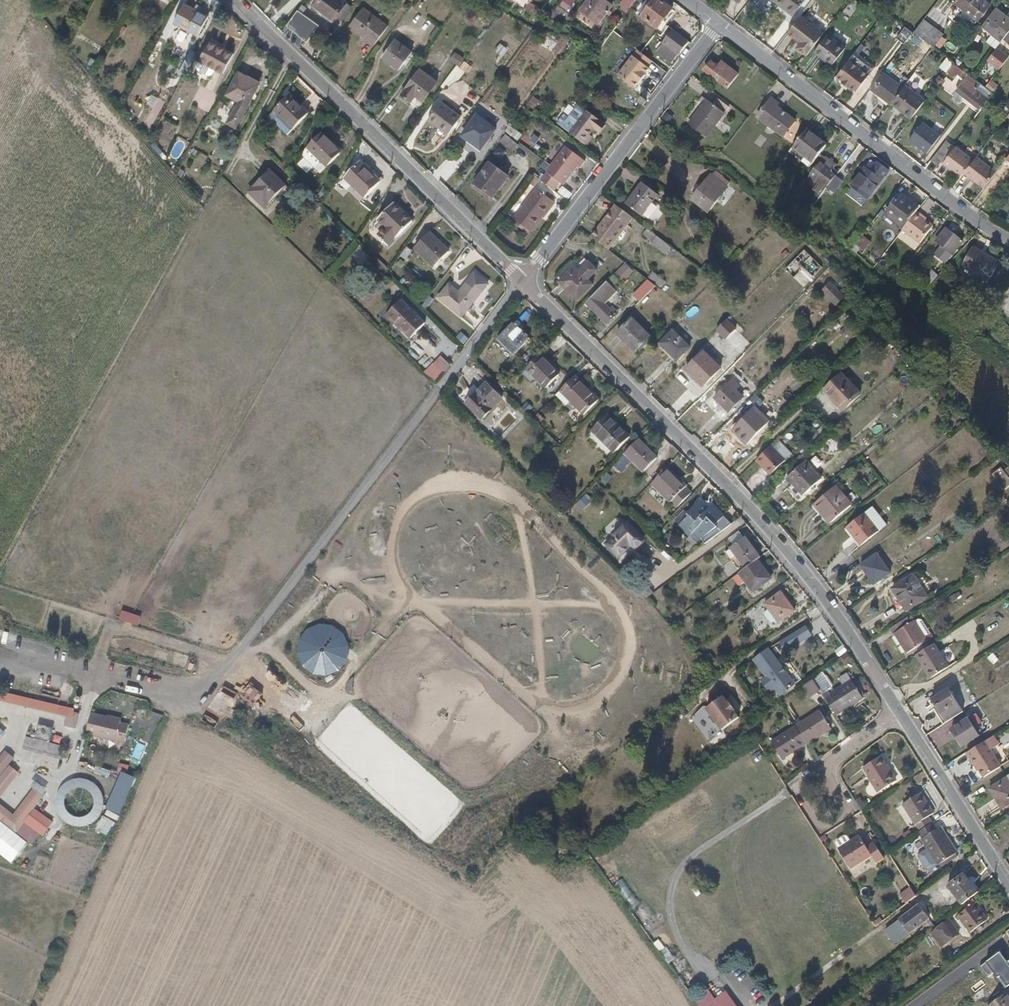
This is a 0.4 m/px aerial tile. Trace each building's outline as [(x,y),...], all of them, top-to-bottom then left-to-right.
[(355,9),(347,3),(347,2),(344,0),(318,0),(314,6),(319,10),(321,8),(335,18),(336,17),(344,23),(355,9)] [(581,11),(602,27),(608,19),(605,17),(612,6),(604,0),(589,0),(581,11)] [(628,0),(625,11),(627,13),(637,0),(628,0)] [(627,13),(631,16),(644,0),(637,0),(627,13)] [(647,0),(647,2),(639,11),(643,14),(641,17),(658,28),(672,10),(660,0),(646,0),(647,0)] [(794,15),(805,0),(774,0),(794,15)] [(845,11),(851,16),(859,4),(854,0),(853,0),(845,11)] [(986,0),(961,0),(957,5),(979,21),(991,4),(986,0)] [(539,8),(530,3),(528,4),(526,10),(535,15),(539,8)] [(209,16),(185,4),(175,24),(198,36),(209,16)] [(566,11),(560,6),(553,16),(559,20),(566,11)] [(321,8),(319,10),(333,20),(335,18),(321,8)] [(364,8),(350,27),(374,45),(389,26),(364,8)] [(1008,32),(1008,18),(996,8),(983,26),(1003,41),(1008,32)] [(493,22),(499,14),(493,9),(486,18),(493,22)] [(801,15),(788,33),(802,43),(798,48),(808,55),(824,33),(801,15)] [(944,34),(925,19),(914,32),(934,48),(944,34)] [(328,38),(337,30),(330,23),(322,31),(328,38)] [(899,23),(892,32),(897,35),(904,26),(899,23)] [(903,42),(911,31),(905,27),(897,37),(903,42)] [(665,45),(679,56),(689,42),(675,31),(665,45)] [(185,41),(187,34),(179,32),(177,38),(185,41)] [(505,35),(501,42),(508,47),(513,41),(505,35)] [(829,35),(816,53),(832,66),(846,48),(829,35)] [(559,41),(551,38),(548,46),(556,49),(559,41)] [(396,39),(383,58),(399,70),(413,52),(396,39)] [(234,54),(210,41),(200,61),(215,69),(224,74),(234,54)] [(501,45),(496,50),(503,55),(507,49),(501,45)] [(639,50),(620,76),(636,88),(640,82),(641,83),(647,75),(646,74),(651,68),(649,66),(653,60),(642,52),(639,50)] [(993,51),(987,59),(1000,68),(1006,60),(993,51)] [(467,73),(473,66),(456,53),(450,60),(467,73)] [(92,58),(88,65),(94,68),(98,61),(92,58)] [(849,60),(837,76),(843,81),(842,83),(849,88),(850,86),(857,91),(869,75),(849,60)] [(215,69),(200,61),(197,67),(198,70),(209,76),(213,75),(215,69)] [(719,68),(712,62),(705,71),(729,88),(739,75),(722,63),(719,68)] [(967,73),(954,63),(948,71),(957,78),(959,75),(963,78),(967,73)] [(459,103),(471,89),(459,80),(465,72),(457,66),(440,88),(459,103)] [(403,94),(411,100),(415,95),(423,100),(437,82),(421,70),(403,94)] [(871,88),(892,103),(904,88),(884,72),(871,88)] [(245,80),(247,77),(240,73),(229,95),(239,101),(228,123),(237,128),(249,106),(248,105),(258,86),(245,80)] [(980,87),(982,84),(974,78),(969,74),(955,91),(956,92),(964,97),(980,110),(990,96),(980,87)] [(260,83),(247,77),(245,80),(258,86),(260,83)] [(950,85),(942,78),(938,84),(946,90),(950,85)] [(904,88),(892,103),(912,118),(926,100),(906,85),(904,88)] [(964,97),(956,92),(950,98),(958,104),(964,97)] [(291,95),(275,112),(293,130),(309,114),(291,95)] [(415,95),(411,100),(410,103),(419,110),(424,102),(423,100),(415,95)] [(528,104),(536,109),(540,100),(532,96),(528,104)] [(638,103),(643,107),(648,101),(643,97),(638,103)] [(730,107),(719,98),(713,104),(709,100),(690,124),(707,137),(730,107)] [(778,104),(772,100),(759,117),(784,136),(795,121),(776,107),(778,104)] [(443,102),(428,121),(447,135),(462,116),(443,102)] [(589,112),(588,113),(580,106),(570,118),(565,115),(558,124),(571,134),(587,147),(594,138),(592,136),(597,131),(599,133),(605,124),(589,112)] [(878,121),(886,125),(893,113),(886,109),(878,121)] [(475,141),(483,147),(495,130),(478,118),(463,137),(472,143),(475,141)] [(814,163),(827,145),(807,130),(793,148),(814,163)] [(309,147),(303,157),(322,174),(341,153),(322,134),(309,147)] [(754,143),(761,147),(767,139),(760,134),(754,143)] [(506,135),(500,142),(513,152),(519,145),(506,135)] [(480,150),(483,147),(475,141),(472,143),(480,150)] [(945,144),(932,161),(938,165),(951,148),(945,144)] [(954,146),(942,160),(952,167),(963,175),(965,172),(973,161),(954,146)] [(565,147),(547,172),(548,173),(541,182),(553,192),(560,182),(564,184),(578,166),(581,167),(585,162),(565,147)] [(810,168),(814,163),(793,148),(790,153),(810,168)] [(965,172),(985,187),(997,172),(977,156),(973,161),(965,172)] [(805,183),(823,196),(828,189),(837,176),(832,172),(837,166),(826,158),(822,164),(821,163),(805,183)] [(232,177),(236,163),(231,161),(227,175),(232,177)] [(379,183),(366,170),(367,169),(360,163),(346,178),(366,197),(379,183)] [(890,171),(879,163),(873,171),(867,167),(853,186),(869,199),(890,171)] [(491,164),(474,187),(491,199),(508,177),(491,164)] [(950,169),(961,178),(963,175),(952,167),(950,169)] [(270,172),(250,192),(265,207),(286,186),(270,172)] [(731,183),(716,172),(707,182),(706,181),(692,199),(709,213),(723,196),(722,194),(731,183)] [(842,180),(837,176),(828,189),(833,192),(842,180)] [(659,195),(643,183),(626,205),(642,217),(659,195)] [(537,189),(514,219),(532,232),(549,209),(551,210),(556,204),(537,189)] [(886,214),(903,228),(919,208),(901,194),(886,214)] [(379,220),(386,227),(378,235),(389,246),(412,222),(394,204),(379,220)] [(633,219),(616,206),(612,212),(629,225),(633,219)] [(918,211),(920,208),(919,208),(903,228),(901,230),(902,231),(918,211)] [(918,211),(902,231),(920,245),(933,228),(925,221),(922,218),(924,216),(918,211)] [(599,229),(592,238),(594,239),(608,250),(609,251),(629,225),(612,212),(604,222),(605,223),(600,230),(599,229)] [(954,254),(963,242),(947,229),(936,241),(954,254)] [(666,255),(672,248),(648,230),(644,236),(652,242),(651,244),(666,255)] [(430,233),(415,248),(435,267),(449,252),(430,233)] [(856,245),(865,251),(871,242),(862,236),(856,245)] [(400,257),(407,261),(413,251),(405,247),(400,257)] [(999,263),(975,249),(966,266),(989,280),(999,263)] [(823,267),(805,251),(787,269),(795,278),(805,269),(813,277),(823,267)] [(597,271),(587,261),(578,270),(575,267),(560,283),(578,301),(593,285),(588,280),(597,271)] [(713,271),(706,265),(702,270),(710,276),(713,271)] [(620,273),(626,279),(633,272),(626,266),(620,273)] [(924,280),(930,286),(939,276),(933,270),(924,280)] [(623,282),(626,279),(620,273),(617,275),(623,282)] [(665,282),(654,273),(650,279),(661,287),(665,282)] [(449,285),(439,298),(462,316),(488,285),(475,275),(459,293),(449,285)] [(656,287),(649,281),(644,287),(650,293),(656,287)] [(608,282),(586,304),(608,325),(617,315),(606,303),(618,291),(620,289),(613,282),(611,284),(608,282)] [(843,296),(831,285),(824,292),(836,304),(843,296)] [(634,297),(640,303),(650,293),(644,287),(634,297)] [(402,300),(387,315),(411,338),(425,324),(402,300)] [(650,336),(633,319),(617,334),(635,352),(650,336)] [(529,339),(514,324),(499,339),(516,355),(529,339)] [(690,348),(674,331),(661,344),(677,361),(690,348)] [(456,339),(465,345),(469,338),(461,332),(456,339)] [(833,342),(834,350),(844,349),(843,341),(833,342)] [(721,369),(705,353),(687,371),(703,387),(721,369)] [(541,355),(527,369),(547,389),(561,374),(541,355)] [(424,373),(434,382),(450,365),(440,356),(424,373)] [(861,395),(842,375),(825,391),(844,410),(861,395)] [(576,377),(557,396),(567,406),(572,402),(585,415),(600,400),(576,377)] [(739,387),(733,380),(715,399),(729,413),(744,398),(736,390),(739,387)] [(473,384),(463,394),(469,399),(479,389),(473,384)] [(503,399),(487,384),(478,394),(478,395),(468,405),(483,419),(503,399)] [(756,395),(738,413),(745,419),(741,424),(754,437),(770,422),(758,410),(764,403),(756,395)] [(631,437),(609,415),(592,431),(615,453),(631,437)] [(658,458),(640,440),(627,454),(645,472),(658,458)] [(787,459),(773,444),(756,460),(770,475),(787,459)] [(812,467),(808,462),(788,480),(792,485),(793,484),(803,495),(821,479),(812,468),(812,467)] [(996,478),(1004,470),(1002,468),(993,475),(996,478)] [(1004,470),(996,478),(1005,490),(1008,487),(1008,468),(1005,471),(1004,470)] [(691,491),(668,469),(652,485),(675,508),(691,491)] [(852,505),(836,487),(815,504),(831,523),(852,505)] [(702,540),(706,544),(734,524),(714,505),(709,509),(702,501),(689,513),(689,515),(680,526),(697,543),(702,540)] [(861,546),(886,526),(872,508),(847,528),(861,546)] [(644,541),(628,526),(609,545),(621,556),(632,544),(637,549),(644,541)] [(759,560),(761,558),(746,538),(726,552),(734,564),(739,561),(746,569),(759,560)] [(861,566),(874,584),(890,573),(877,554),(861,566)] [(772,579),(759,560),(746,569),(734,578),(740,587),(746,582),(754,592),(772,579)] [(928,597),(914,575),(893,589),(907,610),(928,597)] [(649,587),(641,593),(647,599),(655,594),(649,587)] [(796,611),(782,593),(766,604),(770,610),(764,614),(774,628),(796,611)] [(912,614),(890,628),(907,654),(934,637),(931,633),(930,634),(926,636),(920,626),(912,614)] [(695,635),(700,631),(694,623),(689,627),(691,630),(695,635)] [(926,636),(930,634),(923,624),(920,626),(926,636)] [(702,633),(700,631),(695,635),(691,630),(688,632),(694,639),(702,633)] [(933,644),(917,655),(932,678),(958,661),(948,646),(939,652),(933,644)] [(796,684),(770,649),(764,653),(755,660),(767,677),(775,687),(781,695),(796,684)] [(813,679),(823,693),(833,686),(823,672),(813,679)] [(769,691),(775,687),(767,677),(761,681),(769,691)] [(863,698),(852,680),(830,694),(842,712),(863,698)] [(787,696),(793,707),(820,693),(814,682),(787,696)] [(940,714),(946,723),(964,711),(949,689),(933,698),(942,713),(940,714)] [(90,717),(85,715),(85,714),(0,696),(0,706),(2,705),(79,722),(77,736),(85,737),(90,717)] [(723,730),(740,717),(724,696),(707,708),(723,730)] [(209,715),(221,724),(232,710),(220,701),(209,715)] [(820,710),(796,726),(807,744),(808,745),(833,729),(820,710)] [(134,748),(138,728),(131,727),(131,724),(101,718),(97,739),(134,748)] [(979,736),(977,734),(971,724),(968,719),(953,729),(963,746),(979,736)] [(971,724),(977,734),(984,730),(978,720),(971,724)] [(945,724),(928,734),(936,747),(953,738),(945,724)] [(36,738),(50,741),(53,729),(38,726),(36,738)] [(807,744),(796,726),(772,741),(784,759),(807,744)] [(59,769),(64,746),(26,737),(21,760),(59,769)] [(985,742),(966,753),(975,766),(976,765),(980,770),(984,777),(1000,766),(985,742)] [(0,757),(0,801),(20,774),(9,766),(15,758),(5,751),(0,757)] [(896,781),(880,757),(863,768),(879,793),(896,781)] [(138,775),(142,763),(134,760),(129,772),(138,775)] [(123,788),(126,774),(115,772),(112,786),(123,788)] [(53,817),(93,831),(108,790),(68,776),(53,817)] [(1007,779),(990,789),(1002,808),(1008,804),(1008,782),(1007,779)] [(17,833),(24,823),(43,837),(54,823),(35,809),(48,791),(37,783),(14,814),(0,804),(0,820),(17,833)] [(931,824),(934,823),(929,816),(935,813),(922,792),(903,804),(915,824),(917,825),(920,831),(931,824)] [(120,806),(122,798),(113,796),(111,803),(120,806)] [(108,836),(115,822),(103,816),(96,831),(108,836)] [(920,831),(919,832),(938,865),(957,853),(941,827),(935,830),(931,824),(920,831)] [(92,846),(94,838),(72,834),(71,842),(92,846)] [(867,847),(860,835),(839,848),(852,869),(873,856),(877,863),(884,858),(874,842),(867,847)] [(962,904),(978,892),(965,874),(948,886),(962,904)] [(905,904),(917,897),(911,887),(899,894),(905,904)] [(988,920),(976,903),(959,916),(971,932),(988,920)] [(929,918),(919,905),(886,930),(896,944),(929,918)] [(959,934),(950,922),(941,928),(950,941),(959,934)] [(666,947),(659,952),(668,964),(675,959),(666,947)] [(1006,993),(990,1005),(1008,1005),(1008,997),(1006,993)]
